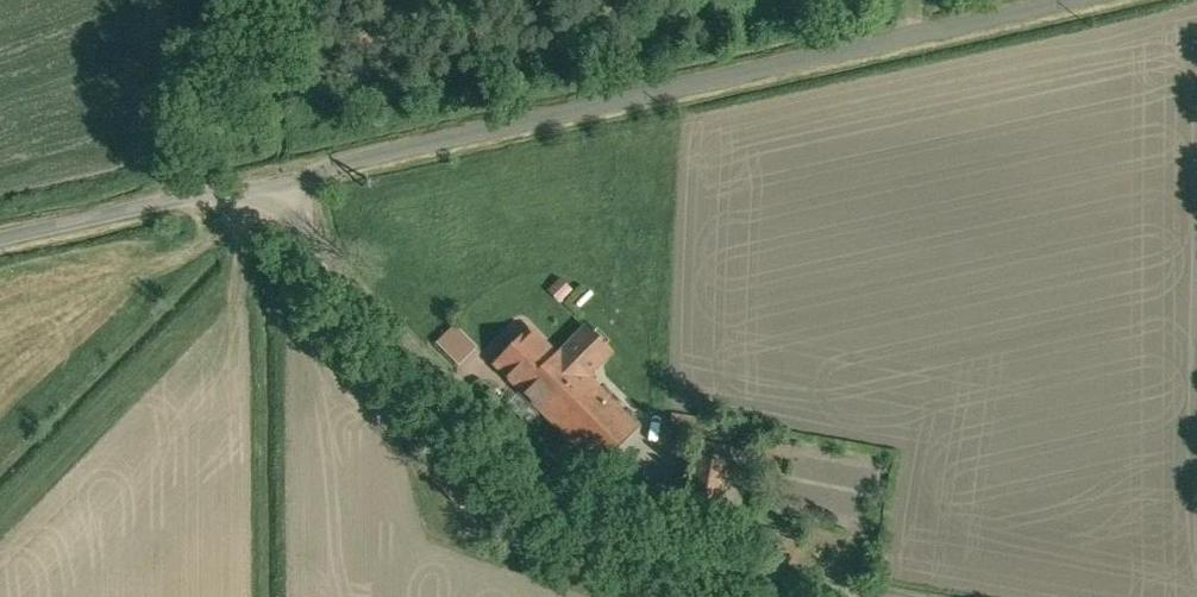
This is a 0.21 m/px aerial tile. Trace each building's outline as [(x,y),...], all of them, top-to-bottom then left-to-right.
[(564,277),(550,291),(565,306),(579,292),(564,277)] [(592,292),(576,306),(582,311),(597,298),(592,292)] [(482,347),(459,323),(439,342),(462,366),(482,347)] [(536,325),(497,364),(585,452),(597,465),(612,450),(641,421),(595,375),(618,352),(589,323),(561,350),(536,325)] [(735,457),(700,451),(695,480),(692,498),(727,504),(730,489),(735,457)]
